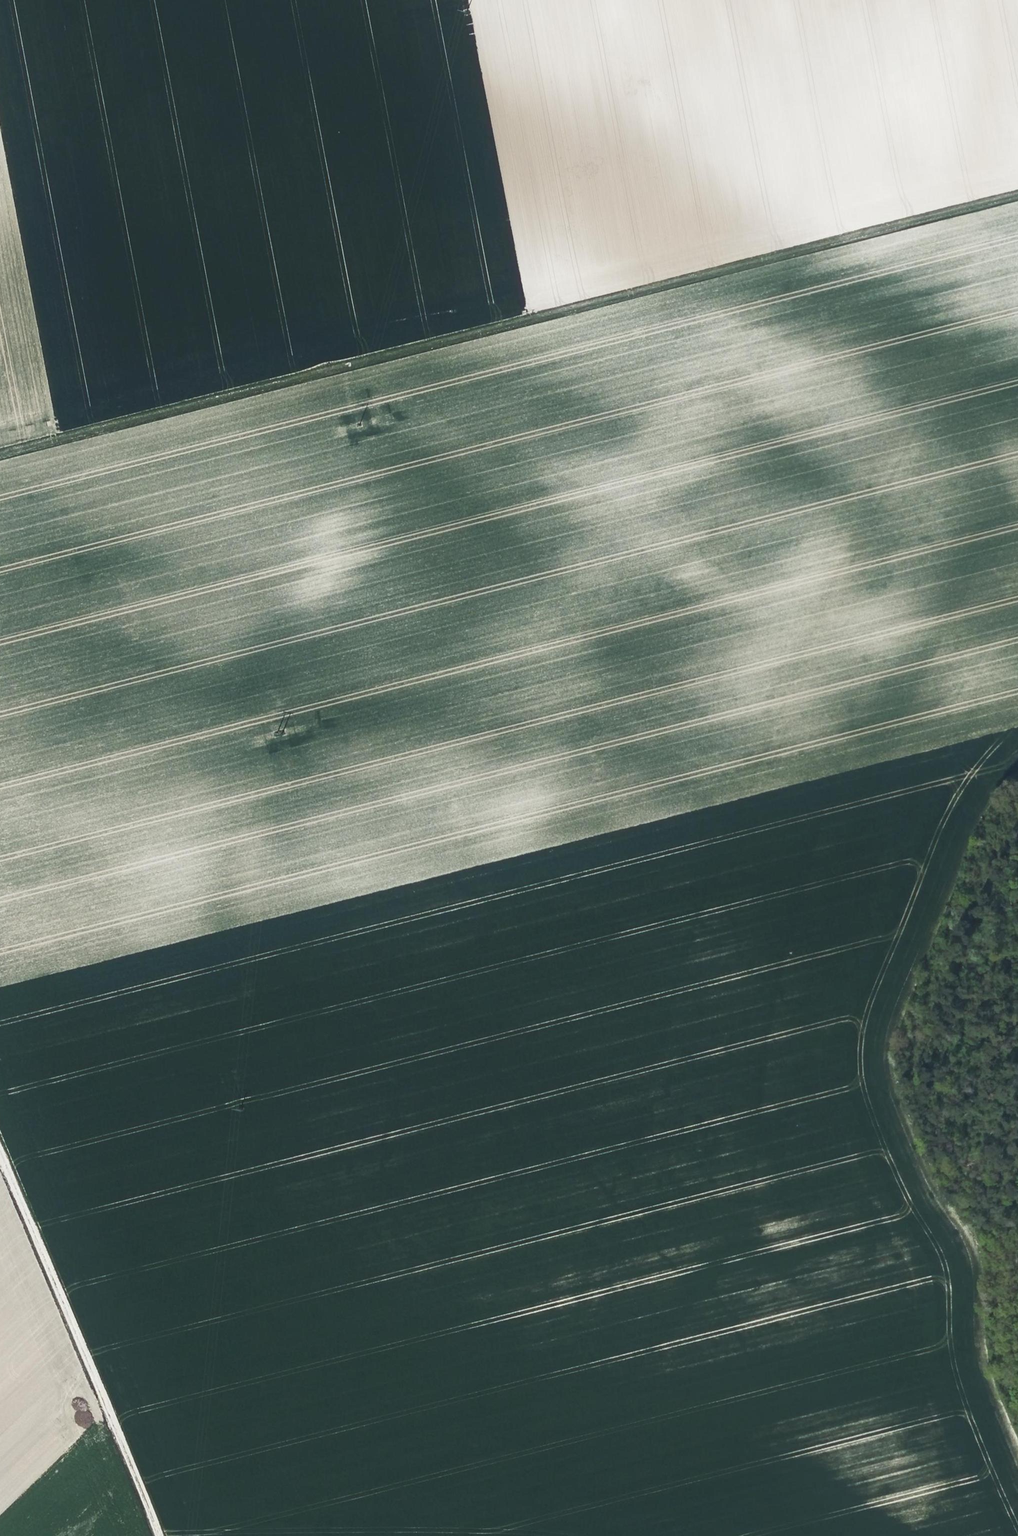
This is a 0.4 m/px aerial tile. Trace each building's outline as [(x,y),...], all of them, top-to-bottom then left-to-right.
[(981,116),(979,154),(998,154),(999,143),(994,143),(995,139),(1002,139),(1003,126),(1006,127),(1007,117),(993,116),(993,117),(981,116)]
